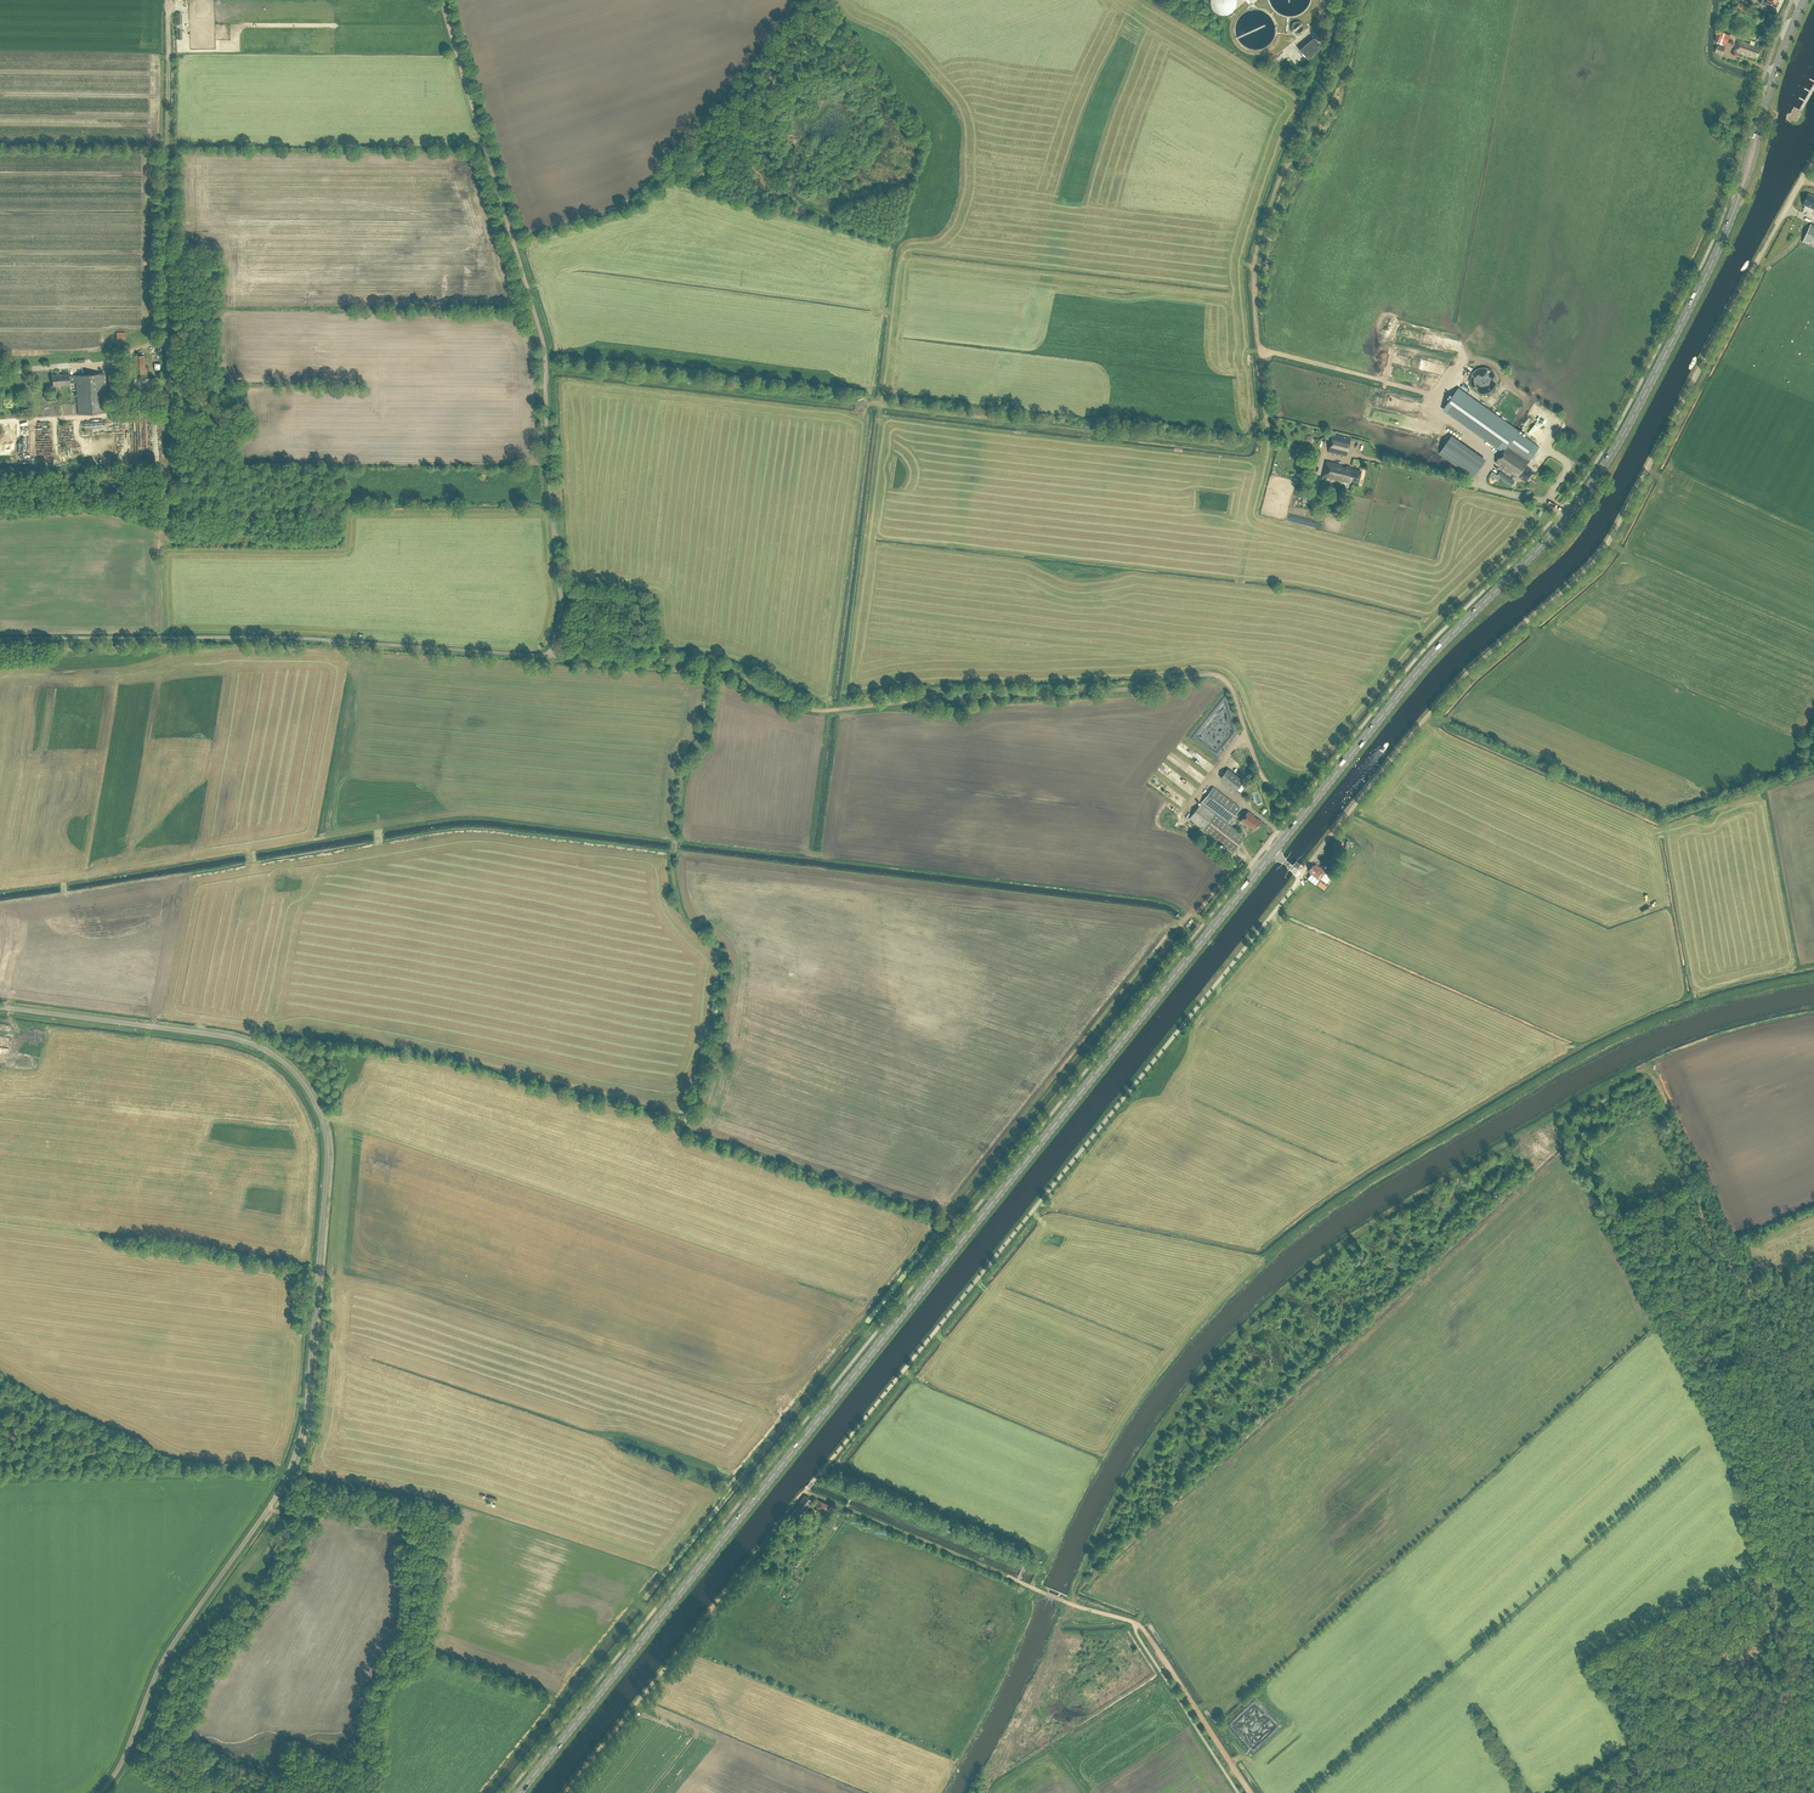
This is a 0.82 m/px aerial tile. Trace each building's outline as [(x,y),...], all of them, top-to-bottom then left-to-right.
[(1226,15),(1227,14),(1228,14),(1229,14),(1230,13),(1231,13),(1233,11),(1234,10),(1235,9),(1235,8),(1236,7),(1237,5),(1237,4),(1237,2),(1237,0),(1211,0),(1211,1),(1211,2),(1211,4),(1212,5),(1212,7),(1213,8),(1215,11),(1217,13),(1218,14),(1220,14),(1221,14),(1222,15),(1223,15),(1226,15)] [(1297,32),(1300,31),(1301,31),(1302,29),(1303,27),(1302,26),(1301,24),(1299,22),(1298,22),(1297,22),(1296,22),(1295,23),(1293,25),(1293,27),(1293,29),(1295,31),(1297,32)] [(1307,59),(1321,48),(1313,38),(1299,50),(1307,59)] [(1743,53),(1743,52),(1746,53),(1746,54),(1746,55),(1749,56),(1750,55),(1757,57),(1760,48),(1754,46),(1755,41),(1751,40),(1750,44),(1738,40),(1734,49),(1738,51),(1738,52),(1743,53)] [(1718,45),(1717,45),(1715,53),(1723,55),(1725,47),(1718,45)] [(1808,193),(1803,204),(1813,209),(1813,196),(1808,193)] [(1789,222),(1785,233),(1795,236),(1798,225),(1789,222)] [(1803,242),(1813,246),(1813,225),(1811,224),(1803,242)] [(136,373),(134,373),(135,379),(147,378),(147,362),(146,362),(145,355),(135,355),(135,362),(134,362),(134,366),(136,366),(136,373)] [(1470,380),(1470,381),(1470,383),(1470,384),(1471,385),(1471,386),(1471,387),(1472,387),(1472,388),(1473,389),(1473,390),(1474,390),(1475,391),(1476,392),(1477,393),(1478,393),(1479,393),(1480,394),(1482,394),(1483,394),(1484,394),(1485,394),(1486,394),(1488,393),(1489,393),(1490,392),(1491,392),(1492,391),(1493,390),(1494,389),(1495,388),(1495,387),(1496,386),(1496,385),(1497,384),(1497,382),(1497,381),(1497,380),(1497,379),(1497,378),(1496,376),(1496,375),(1495,374),(1495,373),(1494,372),(1493,371),(1492,370),(1491,369),(1490,369),(1489,368),(1488,368),(1486,367),(1485,367),(1484,367),(1483,367),(1482,367),(1481,367),(1480,367),(1479,368),(1478,368),(1477,369),(1476,369),(1475,370),(1474,371),(1473,371),(1473,372),(1472,373),(1472,374),(1471,374),(1471,375),(1471,376),(1470,377),(1470,379),(1470,380)] [(110,398),(121,397),(119,372),(107,373),(110,398)] [(106,412),(103,373),(69,376),(69,374),(53,375),(53,385),(70,384),(70,382),(76,382),(79,414),(106,412)] [(1443,410),(1503,452),(1496,462),(1518,477),(1519,475),(1527,480),(1533,471),(1526,466),(1539,447),(1514,429),(1515,429),(1458,389),(1448,403),(1443,410)] [(1327,438),(1331,439),(1329,451),(1346,455),(1350,438),(1335,434),(1335,432),(1329,430),(1327,438)] [(1472,479),(1485,459),(1448,433),(1435,453),(1472,479)] [(1312,472),(1315,463),(1305,460),(1302,470),(1312,472)] [(1358,483),(1361,471),(1351,469),(1351,467),(1326,461),(1322,476),(1350,483),(1351,481),(1358,483)] [(1498,480),(1500,478),(1512,486),(1515,481),(1501,471),(1497,475),(1493,472),(1491,474),(1498,480)] [(1220,777),(1237,790),(1243,781),(1227,768),(1220,777)] [(1227,794),(1230,792),(1214,777),(1212,780),(1227,794)] [(1213,787),(1189,818),(1233,852),(1245,836),(1228,823),(1240,808),(1213,787)] [(1255,829),(1261,821),(1248,811),(1241,820),(1250,827),(1251,826),(1255,829)] [(1326,871),(1316,863),(1314,865),(1313,865),(1310,869),(1311,870),(1309,871),(1319,879),(1326,871)] [(1317,883),(1324,889),(1327,886),(1320,880),(1317,883)] [(1184,934),(1178,940),(1180,943),(1186,936),(1184,934)] [(789,1516),(790,1516),(797,1522),(812,1502),(813,1501),(805,1495),(789,1516)] [(826,1510),(829,1504),(817,1499),(814,1505),(826,1510)] [(813,1516),(817,1510),(813,1506),(808,1512),(813,1516)]
